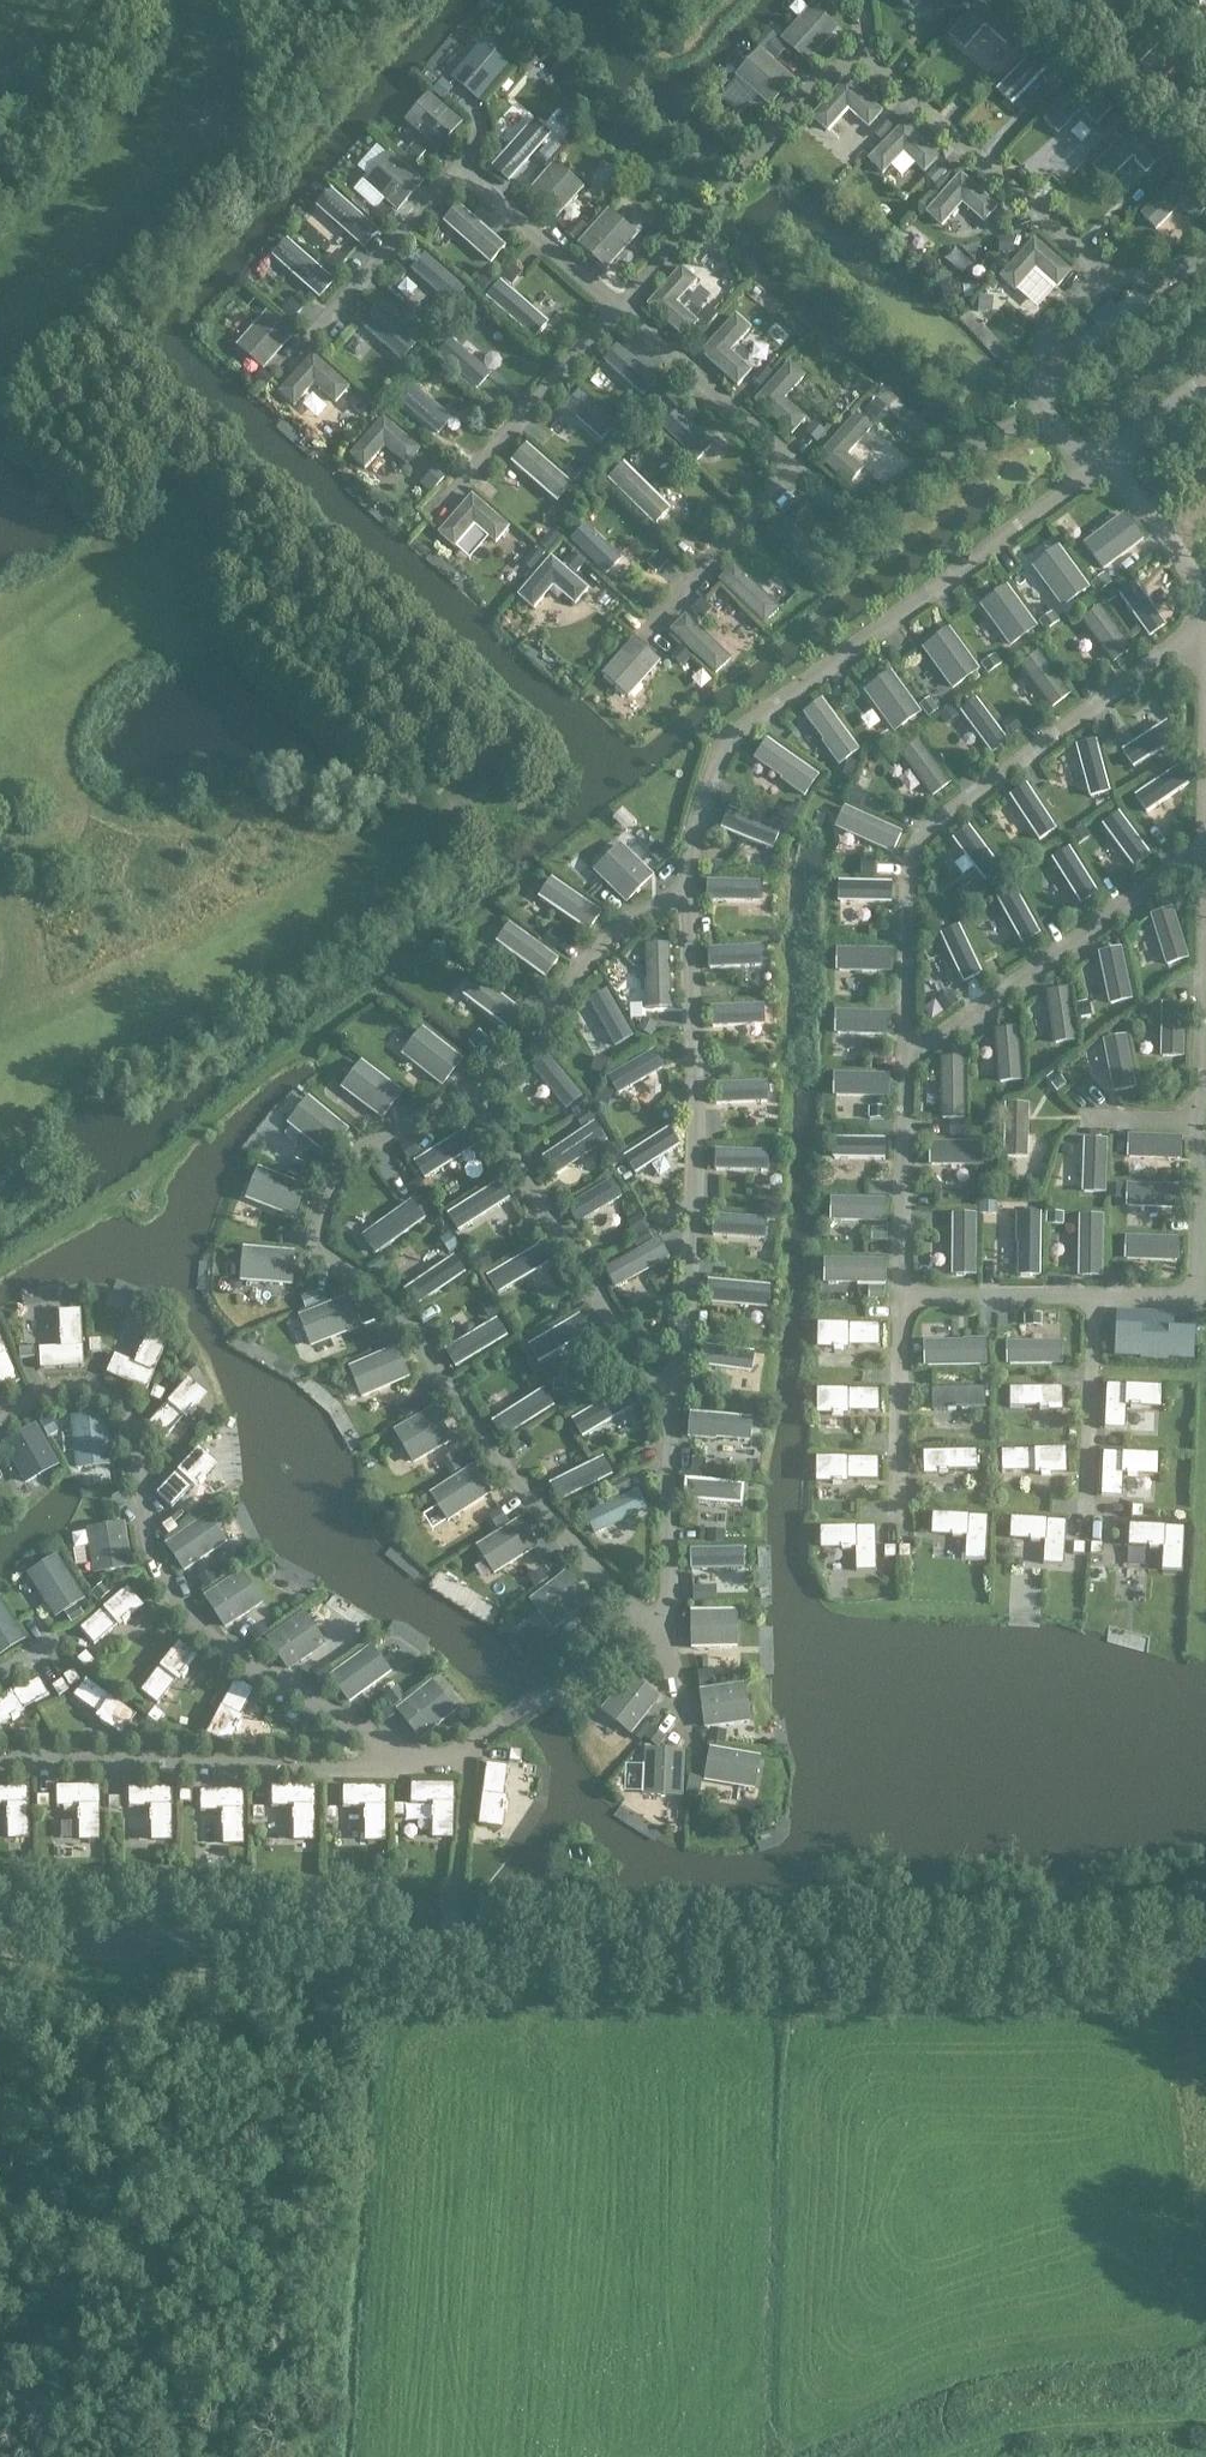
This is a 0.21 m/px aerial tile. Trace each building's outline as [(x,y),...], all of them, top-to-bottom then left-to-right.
[(911,11),(921,0),(899,0),(911,11)] [(949,34),(964,48),(985,26),(1006,44),(1020,27),(988,0),(979,0),(949,34)] [(954,3),(963,11),(973,0),(957,0),(954,3)] [(812,5),(784,37),(809,59),(838,27),(812,5)] [(776,37),(768,29),(755,42),(764,50),(776,37)] [(785,50),(776,41),(775,39),(764,50),(765,51),(775,60),(785,50)] [(1021,40),(1012,50),(1020,57),(1029,47),(1021,40)] [(1105,40),(1096,49),(1103,57),(1112,48),(1105,40)] [(505,66),(480,45),(453,78),(478,99),(505,66)] [(798,76),(809,62),(790,47),(779,61),(798,76)] [(793,80),(759,50),(736,74),(770,105),(793,80)] [(1033,51),(995,89),(1009,104),(1047,65),(1033,51)] [(1043,80),(1055,92),(1064,81),(1052,70),(1043,80)] [(847,78),(814,114),(827,128),(848,105),(869,125),(883,112),(847,78)] [(454,90),(443,80),(432,92),(442,102),(454,90)] [(1105,109),(1075,84),(1039,124),(1052,136),(1078,110),(1081,114),(1080,118),(1090,127),(1105,109)] [(1154,92),(1145,101),(1151,107),(1160,99),(1154,92)] [(424,93),(403,118),(437,149),(459,124),(424,93)] [(1117,111),(1105,124),(1114,133),(1126,120),(1117,111)] [(538,116),(494,162),(511,179),(556,132),(538,116)] [(893,127),(884,117),(871,131),(881,140),(893,127)] [(905,123),(870,159),(883,172),(905,151),(925,171),(938,158),(905,123)] [(1132,126),(1092,166),(1107,182),(1132,156),(1136,160),(1135,162),(1147,172),(1163,156),(1132,126)] [(540,156),(548,163),(560,149),(552,142),(540,156)] [(416,166),(427,154),(416,145),(406,156),(416,166)] [(421,184),(390,156),(366,181),(398,210),(421,184)] [(1170,156),(1157,169),(1167,178),(1179,165),(1170,156)] [(581,188),(555,165),(526,197),(553,220),(581,188)] [(947,175),(940,167),(925,181),(933,189),(947,175)] [(520,181),(528,189),(541,176),(532,168),(520,181)] [(996,206),(961,175),(928,211),(942,224),(962,201),(984,221),(996,206)] [(1179,203),(1183,207),(1181,209),(1192,219),(1205,204),(1205,202),(1177,175),(1140,216),(1154,229),(1179,203)] [(317,206),(364,248),(378,232),(331,190),(317,206)] [(446,219),(493,262),(509,245),(462,202),(446,219)] [(383,206),(372,218),(382,227),(392,215),(383,206)] [(635,235),(609,212),(580,244),(606,267),(635,235)] [(587,228),(579,220),(568,231),(576,239),(587,228)] [(651,251),(663,238),(655,230),(643,243),(651,251)] [(289,236),(273,254),(321,298),(337,280),(289,236)] [(1000,253),(1013,253),(1013,236),(999,237),(1000,253)] [(1035,268),(1057,287),(1070,272),(1034,240),(1001,277),(1015,290),(1035,268)] [(338,252),(328,264),(337,271),(347,260),(338,252)] [(452,307),(469,290),(431,253),(397,287),(424,313),(441,297),(452,307)] [(512,288),(523,276),(513,267),(502,279),(512,288)] [(680,268),(649,304),(685,335),(699,322),(675,301),(694,280),(680,268)] [(482,297),(493,285),(482,275),(472,287),(482,297)] [(979,314),(992,314),(993,299),(979,298),(979,314)] [(1116,355),(1139,338),(1137,337),(1158,321),(1141,298),(1120,314),(1111,302),(1089,318),(1098,330),(1077,346),(1094,369),(1115,354),(1116,355)] [(282,314),(292,323),(304,311),(293,301),(282,314)] [(473,316),(484,327),(495,314),(484,304),(473,316)] [(365,322),(401,357),(415,343),(378,308),(365,322)] [(718,317),(709,308),(698,319),(708,328),(718,317)] [(263,368),(291,336),(267,314),(238,346),(263,368)] [(750,328),(735,316),(703,352),(738,384),(753,368),(742,358),(740,360),(729,350),(750,328)] [(604,360),(644,395),(658,379),(617,345),(604,360)] [(313,356),(280,392),(294,405),(314,382),(336,402),(348,388),(313,356)] [(440,373),(430,364),(420,378),(429,386),(440,373)] [(803,377),(791,364),(757,400),(792,432),(806,415),(795,406),(793,408),(784,399),(803,377)] [(760,386),(771,373),(763,366),(752,379),(760,386)] [(274,376),(265,367),(254,379),(263,388),(274,376)] [(401,398),(442,432),(455,415),(415,381),(401,398)] [(380,409),(391,396),(381,387),(370,400),(380,409)] [(566,406),(607,440),(620,425),(580,390),(566,406)] [(355,395),(346,405),(358,415),(367,405),(355,395)] [(666,418),(675,409),(665,396),(655,405),(666,418)] [(876,399),(865,412),(871,418),(882,405),(876,399)] [(662,425),(696,459),(711,444),(677,411),(662,425)] [(870,429),(856,416),(819,456),(849,483),(863,467),(852,457),(850,459),(846,455),(870,429)] [(350,455),(365,468),(385,445),(406,464),(419,450),(383,418),(350,455)] [(827,436),(814,425),(806,435),(818,445),(827,436)] [(514,459),(559,499),(572,485),(527,444),(514,459)] [(585,471),(576,462),(566,473),(575,482),(585,471)] [(609,477),(655,524),(670,510),(624,463),(609,477)] [(445,481),(435,471),(425,483),(434,492),(445,481)] [(507,527),(471,496),(439,532),(453,545),(473,522),(495,541),(507,527)] [(799,498),(788,510),(796,518),(807,506),(799,498)] [(769,528),(815,575),(829,561),(783,514),(769,528)] [(1085,544),(1104,569),(1142,540),(1124,516),(1085,544)] [(572,539),(606,573),(620,558),(586,525),(572,539)] [(561,539),(553,532),(540,547),(549,554),(561,539)] [(1059,549),(1034,567),(1063,606),(1087,588),(1059,549)] [(544,559),(536,552),(523,566),(532,573),(544,559)] [(571,554),(563,563),(575,573),(583,564),(571,554)] [(659,576),(669,564),(658,554),(647,566),(659,576)] [(589,589),(552,558),(520,594),(533,607),(554,585),(575,603),(589,589)] [(720,578),(766,625),(780,611),(735,564),(720,578)] [(1150,572),(1139,580),(1168,622),(1179,614),(1150,572)] [(1111,587),(1112,586),(1106,579),(1094,587),(1100,595),(1111,587)] [(1119,594),(1150,636),(1167,624),(1136,581),(1119,594)] [(1007,588),(982,606),(1010,645),(1035,627),(1007,588)] [(1114,590),(1100,601),(1105,607),(1119,597),(1114,590)] [(703,601),(693,613),(703,622),(713,610),(703,601)] [(1084,618),(1115,661),(1132,649),(1101,606),(1084,618)] [(671,626),(717,673),(731,659),(686,612),(671,626)] [(1054,629),(1059,625),(1054,617),(1048,621),(1042,626),(1048,634),(1054,629)] [(949,628),(923,647),(953,689),(979,670),(949,628)] [(660,661),(635,639),(602,673),(627,695),(660,661)] [(679,645),(670,655),(682,666),(691,657),(679,645)] [(1022,664),(1053,706),(1069,694),(1038,651),(1022,664)] [(995,656),(982,665),(988,674),(1001,664),(995,656)] [(890,671),(865,690),(895,732),(920,713),(890,671)] [(821,698),(803,711),(840,764),(859,751),(821,698)] [(960,710),(992,753),(1008,740),(977,698),(960,710)] [(929,719),(938,713),(930,702),(921,708),(929,719)] [(939,717),(946,728),(960,719),(953,708),(939,717)] [(1013,718),(1002,726),(1013,739),(1024,731),(1013,718)] [(1168,722),(1123,752),(1135,769),(1179,739),(1168,722)] [(882,753),(895,744),(889,735),(876,745),(882,753)] [(1104,751),(1120,747),(1117,735),(1101,739),(1104,751)] [(768,740),(755,757),(806,796),(819,778),(768,740)] [(903,752),(934,795),(951,783),(920,740),(903,752)] [(1077,747),(1091,798),(1111,793),(1097,741),(1077,747)] [(849,762),(844,777),(856,781),(861,767),(849,762)] [(1182,765),(1138,795),(1149,812),(1193,782),(1182,765)] [(1011,795),(1040,840),(1057,829),(1028,784),(1011,795)] [(856,790),(848,806),(860,810),(867,795),(856,790)] [(789,818),(798,822),(802,813),(806,806),(796,802),(789,818)] [(845,804),(835,824),(893,852),(903,832),(845,804)] [(731,809),(723,828),(773,850),(781,831),(731,809)] [(1103,825),(1136,869),(1152,857),(1119,812),(1103,825)] [(953,836),(986,880),(1002,868),(970,824),(953,836)] [(1076,847),(1090,837),(1083,826),(1069,835),(1076,847)] [(651,876),(617,843),(592,868),(626,901),(651,876)] [(669,856),(657,845),(648,854),(660,865),(669,856)] [(1052,858),(1081,903),(1098,892),(1069,847),(1052,858)] [(876,862),(862,862),(862,879),(876,879),(876,862)] [(723,877),(723,873),(723,865),(707,865),(707,873),(707,877),(723,877)] [(550,878),(539,896),(590,929),(601,911),(550,878)] [(707,881),(707,900),(762,901),(762,882),(707,881)] [(838,904),(894,905),(894,882),(838,881),(838,904)] [(971,883),(958,893),(965,902),(978,892),(971,883)] [(997,898),(1023,944),(1041,934),(1014,887),(997,898)] [(1153,915),(1169,965),(1190,959),(1175,908),(1153,915)] [(507,923),(494,941),(544,977),(557,959),(507,923)] [(940,935),(964,983),(982,974),(958,926),(940,935)] [(564,938),(553,930),(544,944),(555,952),(564,938)] [(670,945),(646,945),(647,1009),(671,1008),(670,945)] [(711,946),(711,965),(764,964),(763,945),(711,946)] [(1099,950),(1110,1003),(1132,999),(1121,946),(1099,950)] [(837,970),(893,971),(893,949),(837,947),(837,970)] [(475,976),(462,993),(513,1030),(526,1012),(475,976)] [(633,1036),(608,987),(589,997),(614,1046),(633,1036)] [(1047,989),(1051,1042),(1075,1040),(1071,987),(1047,989)] [(958,1003),(951,992),(938,1001),(945,1012),(958,1003)] [(1087,1003),(1077,1005),(1080,1019),(1090,1017),(1087,1003)] [(1163,1003),(1162,1057),(1184,1058),(1186,1004),(1163,1003)] [(711,1005),(711,1024),(764,1022),(763,1004),(711,1005)] [(835,1033),(891,1034),(891,1011),(835,1010),(835,1033)] [(643,1019),(637,1030),(651,1038),(657,1026),(643,1019)] [(997,1030),(999,1083),(1021,1082),(1019,1029),(997,1030)] [(442,1086),(462,1063),(422,1030),(403,1054),(442,1086)] [(479,1032),(468,1042),(476,1050),(486,1040),(479,1032)] [(1106,1040),(1115,1092),(1137,1089),(1128,1036),(1106,1040)] [(654,1049),(607,1077),(618,1096),(665,1068),(654,1049)] [(581,1096),(548,1053),(531,1067),(564,1110),(581,1096)] [(596,1056),(591,1071),(600,1075),(605,1059),(596,1056)] [(943,1058),(942,1118),(964,1118),(965,1058),(943,1058)] [(381,1119),(401,1093),(358,1061),(338,1086),(381,1119)] [(1055,1071),(1046,1079),(1056,1092),(1066,1085),(1055,1071)] [(833,1095),(889,1096),(889,1073),(833,1072),(833,1095)] [(715,1084),(715,1102),(768,1101),(767,1082),(715,1084)] [(602,1088),(597,1104),(608,1107),(613,1091),(602,1088)] [(326,1154),(346,1130),(305,1096),(285,1120),(326,1154)] [(582,1098),(569,1109),(574,1116),(588,1105),(582,1098)] [(1005,1102),(1004,1157),(1027,1157),(1028,1103),(1005,1102)] [(869,1119),(885,1119),(885,1108),(869,1108),(869,1119)] [(589,1109),(575,1119),(581,1127),(595,1117),(589,1109)] [(950,1121),(950,1137),(965,1137),(965,1121),(950,1121)] [(594,1124),(542,1156),(554,1174),(605,1142),(594,1124)] [(672,1129),(625,1157),(636,1175),(683,1147),(672,1129)] [(466,1131),(414,1164),(425,1182),(477,1149),(466,1131)] [(1129,1157),(1181,1159),(1181,1136),(1130,1135),(1129,1157)] [(833,1159),(886,1159),(886,1136),(833,1136),(833,1159)] [(1084,1139),(1083,1193),(1105,1193),(1107,1139),(1084,1139)] [(412,1142),(401,1150),(410,1163),(422,1156),(412,1142)] [(930,1165),(982,1166),(983,1143),(931,1142),(930,1165)] [(715,1151),(716,1169),(768,1168),(768,1149),(715,1151)] [(298,1177),(304,1165),(294,1160),(288,1172),(298,1177)] [(244,1197),(292,1216),(303,1187),(256,1168),(244,1197)] [(614,1177),(562,1210),(574,1228),(626,1195),(614,1177)] [(418,1202),(428,1196),(418,1181),(408,1187),(418,1202)] [(500,1181),(448,1214),(460,1232),(511,1200),(500,1181)] [(1109,1183),(1108,1183),(1108,1198),(1125,1198),(1125,1184),(1109,1183)] [(1128,1207),(1180,1209),(1180,1186),(1129,1185),(1128,1207)] [(830,1223),(885,1223),(887,1197),(830,1197),(830,1223)] [(413,1201),(363,1235),(376,1254),(426,1220),(413,1201)] [(980,1215),(996,1215),(997,1202),(980,1202),(980,1215)] [(375,1208),(357,1225),(364,1234),(383,1217),(375,1208)] [(713,1212),(711,1232),(766,1238),(768,1218),(713,1212)] [(1046,1212),(1046,1224),(1064,1225),(1064,1212),(1046,1212)] [(1019,1213),(1019,1274),(1042,1274),(1041,1213),(1019,1213)] [(954,1214),(954,1275),(977,1275),(976,1214),(954,1214)] [(1079,1215),(1079,1276),(1102,1276),(1102,1215),(1079,1215)] [(638,1216),(627,1223),(635,1237),(646,1230),(638,1216)] [(886,1228),(871,1228),(871,1240),(886,1240),(886,1228)] [(648,1232),(633,1241),(637,1249),(652,1241),(648,1232)] [(460,1249),(451,1236),(441,1243),(450,1256),(460,1249)] [(1127,1259),(1179,1262),(1180,1239),(1128,1237),(1127,1259)] [(658,1239),(607,1271),(618,1290),(670,1257),(658,1239)] [(541,1247),(488,1277),(499,1296),(552,1265),(541,1247)] [(242,1280),(291,1284),(293,1253),(244,1249),(242,1280)] [(494,1268),(485,1253),(473,1261),(482,1276),(494,1268)] [(456,1256),(405,1290),(418,1309),(468,1275),(456,1256)] [(824,1283),(886,1284),(887,1258),(824,1257),(824,1283)] [(709,1282),(707,1301),(770,1306),(772,1287),(709,1282)] [(884,1287),(869,1286),(868,1298),(883,1298),(884,1287)] [(322,1305),(318,1295),(302,1301),(306,1311),(322,1305)] [(310,1347),(357,1328),(345,1299),(299,1317),(310,1347)] [(482,1307),(491,1322),(503,1315),(494,1300),(482,1307)] [(362,1325),(375,1320),(371,1310),(358,1315),(362,1325)] [(1138,1310),(1138,1312),(1138,1326),(1115,1325),(1114,1354),(1140,1355),(1140,1357),(1169,1359),(1170,1356),(1194,1358),(1196,1330),(1174,1328),(1175,1313),(1138,1310)] [(67,1344),(41,1346),(43,1369),(90,1366),(86,1311),(64,1312),(67,1344)] [(581,1315),(528,1345),(538,1364),(591,1334),(581,1315)] [(1041,1315),(1025,1315),(1025,1325),(1041,1325),(1041,1315)] [(498,1318),(445,1349),(456,1367),(509,1337),(498,1318)] [(819,1346),(879,1345),(879,1323),(818,1324),(819,1346)] [(705,1327),(704,1338),(704,1340),(724,1342),(724,1341),(724,1329),(705,1327)] [(2,1386),(20,1378),(0,1335),(0,1381),(2,1386)] [(145,1391),(167,1342),(149,1335),(141,1351),(139,1350),(135,1359),(137,1360),(136,1365),(113,1355),(105,1374),(145,1391)] [(90,1351),(102,1351),(101,1340),(89,1340),(90,1351)] [(925,1366),(987,1365),(986,1341),(924,1342),(925,1366)] [(1009,1364),(1060,1365),(1061,1342),(1009,1341),(1009,1364)] [(702,1347),(700,1367),(755,1372),(757,1352),(702,1347)] [(34,1348),(20,1348),(20,1358),(34,1357),(34,1348)] [(363,1398),(406,1379),(394,1350),(350,1369),(363,1398)] [(549,1383),(560,1377),(552,1362),(541,1369),(549,1383)] [(188,1380),(149,1424),(164,1438),(204,1394),(188,1380)] [(1106,1384),(1104,1427),(1125,1428),(1126,1406),(1129,1406),(1129,1408),(1140,1409),(1140,1407),(1160,1407),(1161,1386),(1106,1384)] [(162,1402),(166,1391),(155,1387),(151,1397),(162,1402)] [(936,1409),(988,1411),(989,1388),(937,1387),(936,1409)] [(1011,1410),(1063,1411),(1064,1388),(1012,1387),(1011,1410)] [(625,1388),(572,1418),(583,1437),(636,1407),(625,1388)] [(820,1412),(880,1411),(880,1389),(819,1390),(820,1412)] [(544,1390),(492,1420),(502,1439),(555,1409),(544,1390)] [(697,1395),(696,1402),(696,1409),(714,1411),(714,1404),(715,1396),(697,1395)] [(419,1413),(413,1402),(398,1410),(404,1421),(419,1413)] [(396,1431),(414,1462),(451,1441),(433,1410),(396,1431)] [(689,1414),(687,1435),(751,1440),(752,1420),(689,1414)] [(73,1419),(78,1467),(109,1464),(104,1416),(73,1419)] [(58,1431),(50,1418),(40,1423),(48,1437),(58,1431)] [(35,1427),(5,1444),(26,1482),(57,1465),(35,1427)] [(196,1448),(157,1492),(172,1506),(212,1462),(196,1448)] [(1004,1474),(1055,1475),(1056,1452),(1004,1451),(1004,1474)] [(928,1475),(980,1476),(980,1453),(928,1452),(928,1475)] [(1103,1452),(1101,1494),(1122,1495),(1123,1473),(1126,1474),(1126,1475),(1137,1476),(1137,1474),(1157,1475),(1158,1453),(1103,1452)] [(605,1456),(550,1484),(560,1503),(614,1476),(605,1456)] [(462,1472),(453,1457),(443,1463),(452,1478),(462,1472)] [(818,1481),(879,1480),(879,1457),(818,1458),(818,1481)] [(706,1460),(692,1459),(691,1475),(705,1476),(706,1460)] [(447,1522),(488,1495),(471,1468),(429,1495),(447,1522)] [(633,1487),(628,1476),(612,1484),(617,1495),(633,1487)] [(689,1479),(687,1499),(742,1505),(744,1485),(689,1479)] [(641,1487),(586,1513),(595,1533),(650,1507),(641,1487)] [(509,1521),(501,1507),(489,1515),(498,1529),(509,1521)] [(1142,1518),(1143,1507),(1132,1507),(1132,1517),(1142,1518)] [(965,1558),(986,1559),(988,1517),(933,1514),(932,1535),(952,1536),(952,1538),(963,1538),(963,1536),(966,1537),(965,1558)] [(208,1515),(166,1544),(184,1571),(227,1541),(208,1515)] [(1043,1563),(1064,1564),(1066,1521),(1011,1518),(1010,1539),(1031,1540),(1030,1542),(1041,1543),(1041,1541),(1045,1541),(1043,1563)] [(167,1536),(178,1529),(171,1519),(161,1526),(167,1536)] [(493,1575),(536,1548),(519,1521),(476,1548),(493,1575)] [(94,1573),(131,1568),(125,1524),(87,1529),(94,1573)] [(1161,1569),(1182,1570),(1184,1528),(1129,1525),(1128,1546),(1148,1547),(1148,1549),(1159,1549),(1159,1547),(1162,1548),(1161,1569)] [(855,1570),(876,1570),(875,1527),(820,1528),(821,1549),(841,1549),(841,1550),(852,1550),(852,1548),(855,1548),(855,1570)] [(724,1543),(724,1529),(707,1529),(707,1543),(724,1543)] [(1074,1542),(1073,1554),(1084,1554),(1085,1543),(1074,1542)] [(1091,1544),(1090,1554),(1101,1555),(1102,1544),(1091,1544)] [(884,1546),(884,1558),(896,1558),(896,1546),(884,1546)] [(899,1546),(899,1558),(910,1558),(910,1546),(899,1546)] [(691,1550),(691,1569),(746,1567),(746,1548),(691,1550)] [(56,1555),(26,1573),(55,1619),(65,1613),(76,1606),(85,1600),(56,1555)] [(549,1579),(542,1568),(527,1577),(535,1588),(549,1579)] [(219,1580),(211,1569),(198,1578),(205,1589),(219,1580)] [(208,1596),(227,1625),(262,1602),(243,1572),(208,1596)] [(531,1603),(553,1630),(587,1604),(566,1576),(531,1603)] [(101,1601),(111,1591),(104,1583),(91,1594),(99,1602),(101,1601)] [(693,1602),(707,1602),(706,1586),(693,1586),(693,1602)] [(144,1608),(127,1588),(81,1629),(95,1645),(117,1625),(121,1629),(144,1608)] [(26,1641),(0,1600),(0,1657),(26,1641)] [(76,1606),(65,1613),(70,1620),(81,1613),(76,1606)] [(694,1649),(737,1648),(736,1613),(694,1614),(694,1649)] [(289,1669),(324,1645),(305,1616),(270,1639),(289,1669)] [(268,1632),(261,1621),(247,1630),(255,1641),(268,1632)] [(597,1622),(585,1630),(595,1644),(606,1636),(597,1622)] [(199,1657),(178,1642),(143,1692),(160,1704),(177,1680),(181,1683),(199,1657)] [(330,1677),(349,1703),(391,1672),(372,1646),(330,1677)] [(94,1660),(87,1651),(77,1659),(85,1668),(94,1660)] [(333,1670),(326,1660),(312,1671),(319,1680),(333,1670)] [(80,1679),(74,1669),(63,1676),(69,1686),(80,1679)] [(713,1685),(711,1669),(697,1671),(700,1687),(713,1685)] [(0,1697),(0,1727),(25,1713),(22,1709),(48,1695),(38,1677),(0,1697)] [(68,1689),(63,1679),(52,1685),(58,1695),(68,1689)] [(658,1700),(630,1679),(604,1712),(632,1734),(658,1700)] [(119,1739),(135,1719),(87,1681),(74,1698),(97,1716),(94,1720),(119,1739)] [(234,1681),(208,1736),(231,1747),(245,1718),(241,1716),(254,1690),(234,1681)] [(432,1683),(398,1710),(421,1738),(454,1711),(432,1683)] [(744,1686),(701,1692),(706,1727),(749,1721),(744,1686)] [(385,1697),(393,1708),(406,1698),(397,1687),(385,1697)] [(381,1725),(395,1715),(388,1704),(374,1714),(381,1725)] [(156,1707),(148,1716),(157,1723),(165,1714),(156,1707)] [(284,1717),(295,1724),(301,1713),(290,1707),(284,1717)] [(643,1721),(633,1734),(641,1741),(651,1727),(643,1721)] [(645,1737),(657,1748),(665,1737),(653,1727),(652,1727),(645,1737)] [(726,1731),(709,1729),(708,1742),(725,1744),(726,1731)] [(511,1750),(509,1762),(521,1763),(522,1752),(511,1750)] [(756,1787),(760,1757),(710,1750),(706,1780),(756,1787)] [(647,1751),(645,1793),(681,1795),(683,1753),(647,1751)] [(486,1765),(479,1826),(500,1829),(508,1768),(486,1765)] [(686,1793),(700,1795),(703,1778),(689,1775),(686,1793)] [(455,1784),(414,1783),(411,1783),(411,1806),(414,1806),(435,1807),(435,1812),(433,1812),(433,1818),(435,1818),(435,1837),(454,1838),(455,1784)] [(0,1785),(0,1805),(8,1805),(8,1810),(7,1810),(7,1821),(9,1820),(9,1840),(29,1839),(29,1804),(29,1803),(28,1785),(0,1785)] [(100,1786),(57,1786),(58,1806),(79,1806),(79,1811),(78,1811),(78,1822),(79,1822),(79,1841),(100,1841),(100,1804),(100,1786)] [(315,1787),(273,1786),(272,1797),(272,1806),(294,1807),(294,1811),(293,1812),(293,1822),(294,1821),(294,1841),(315,1841),(315,1806),(315,1805),(315,1787)] [(172,1787),(129,1788),(129,1791),(129,1807),(151,1807),(151,1812),(150,1812),(150,1823),(152,1823),(152,1842),(173,1842),(172,1805),(172,1787)] [(386,1787),(344,1787),(344,1795),(343,1807),(365,1807),(365,1812),(364,1812),(364,1823),(365,1823),(365,1842),(386,1842),(386,1806),(386,1787)] [(180,1791),(181,1802),(192,1802),(191,1790),(180,1791)] [(244,1791),(201,1791),(201,1810),(223,1810),(223,1811),(223,1816),(222,1816),(222,1826),(224,1826),(224,1845),(244,1845),(244,1810),(244,1809),(244,1791)] [(50,1808),(50,1795),(37,1795),(37,1807),(50,1808)] [(120,1808),(120,1797),(109,1797),(109,1808),(120,1808)] [(393,1816),(400,1816),(405,1816),(405,1804),(400,1804),(393,1804),(393,1816)] [(254,1817),(265,1818),(265,1807),(254,1806),(254,1817)] [(326,1819),(337,1819),(337,1808),(326,1808),(326,1819)]
